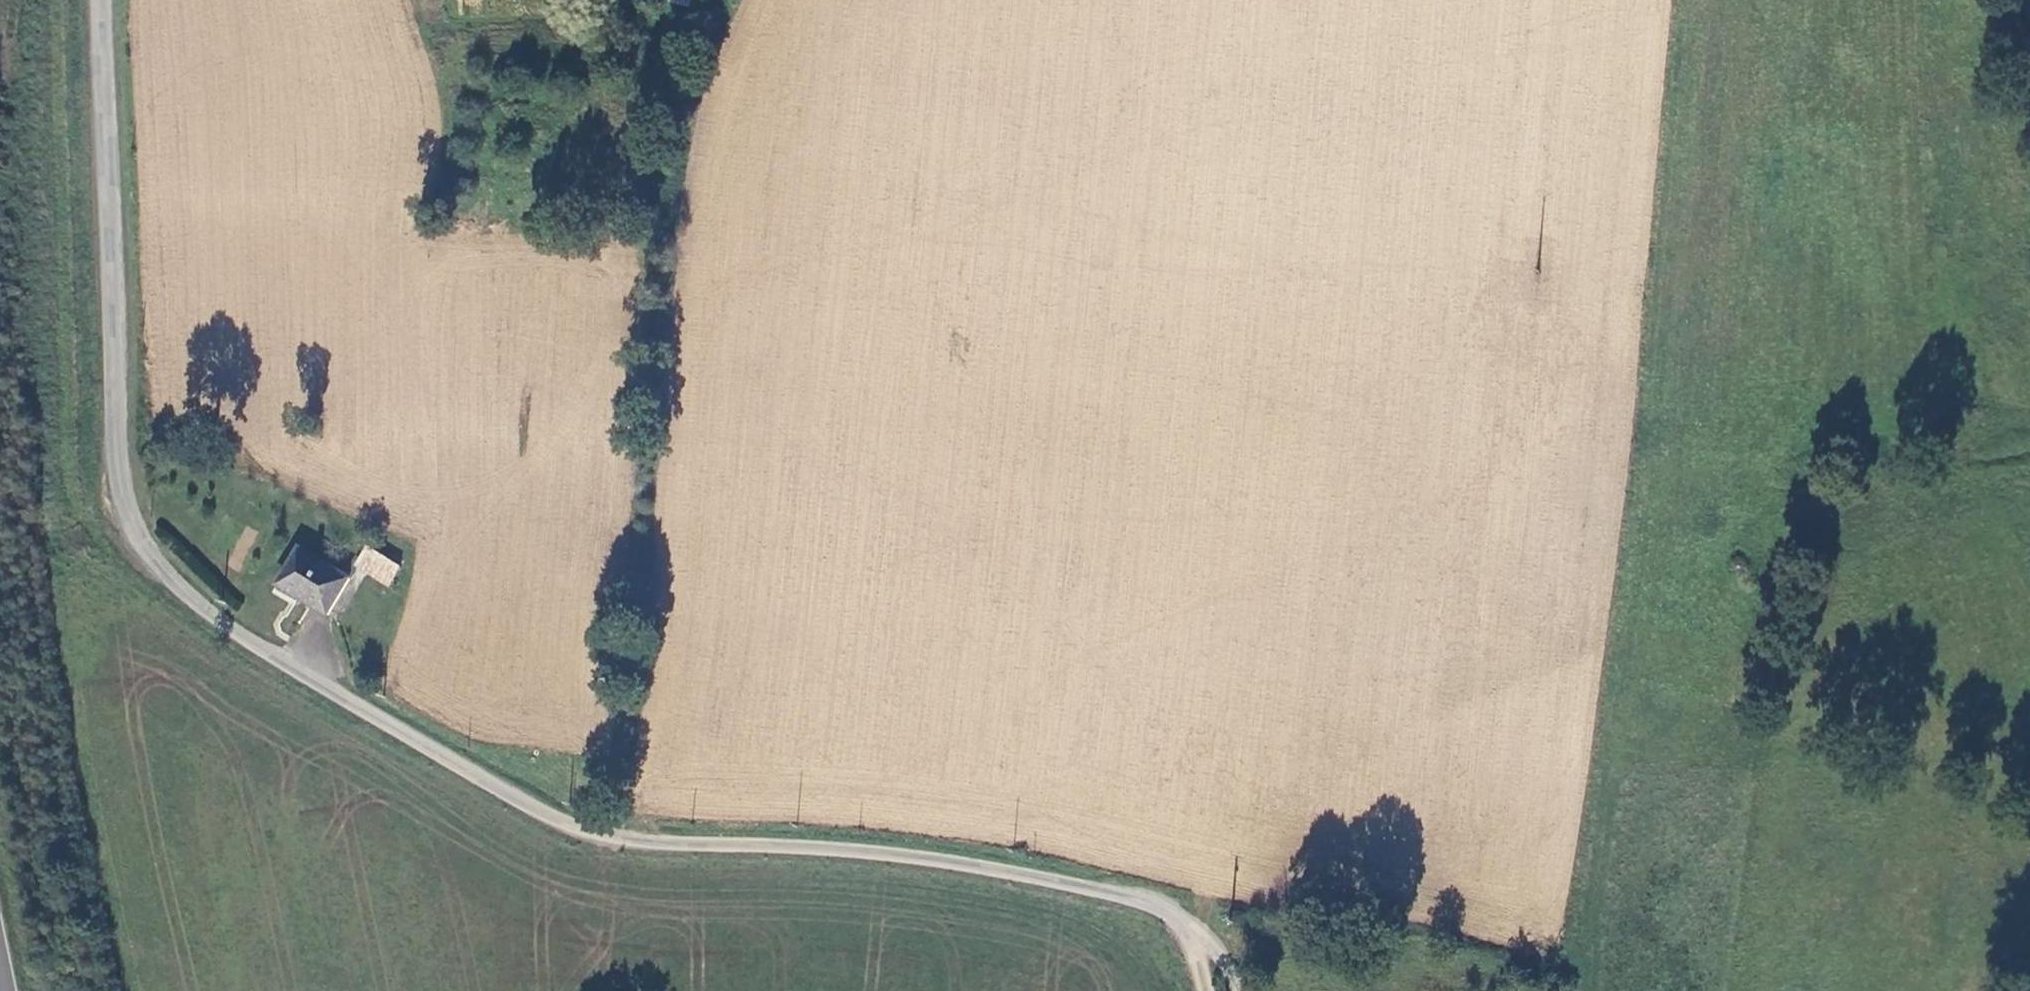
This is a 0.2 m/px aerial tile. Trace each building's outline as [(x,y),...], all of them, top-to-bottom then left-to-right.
[(387,583),(398,566),(367,547),(356,565),(387,583)] [(326,616),(347,579),(298,552),(278,586),(302,599),(300,602),(326,616)]
